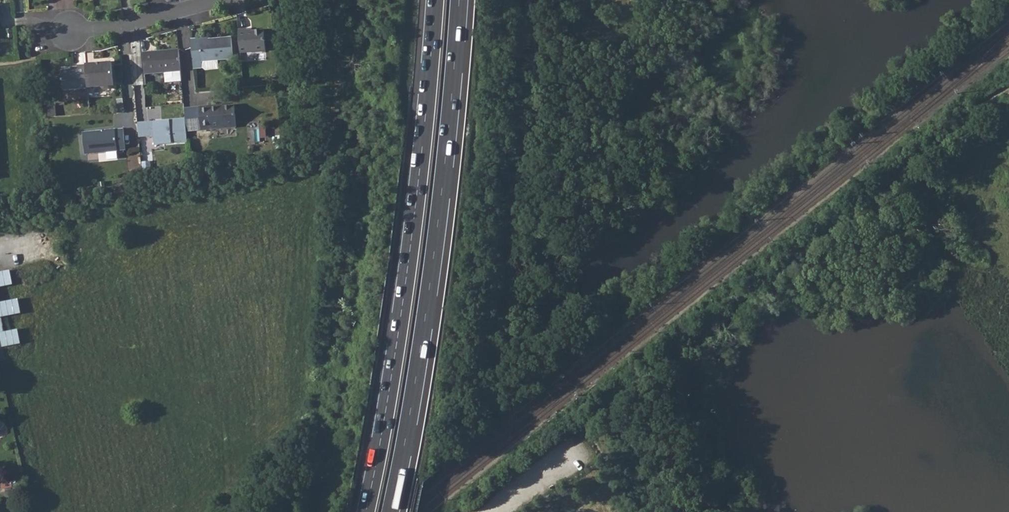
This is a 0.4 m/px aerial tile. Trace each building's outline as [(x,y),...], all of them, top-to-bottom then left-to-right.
[(245,30),(237,31),(239,54),(265,52),(263,31),(246,32),(245,30)] [(200,39),(191,39),(193,66),(202,66),(205,70),(218,69),(217,60),(234,59),(232,37),(209,40),(208,37),(200,38),(200,39)] [(143,53),(144,55),(146,75),(164,73),(165,84),(182,82),(179,49),(143,53)] [(113,63),(87,65),(89,88),(102,87),(105,90),(111,89),(114,86),(115,86),(113,63)] [(78,69),(62,71),(63,91),(89,89),(87,65),(78,65),(78,69)] [(219,106),(200,107),(201,131),(236,128),(235,106),(219,108),(219,106)] [(184,121),(137,125),(138,139),(154,138),(154,147),(186,145),(184,121)] [(249,142),(257,142),(257,150),(279,150),(279,130),(261,130),(261,121),(249,121),(249,142)] [(116,129),(84,133),(86,154),(119,151),(118,150),(126,149),(125,129),(116,130),(116,129)] [(0,268),(0,284),(10,281),(6,267),(0,268)] [(19,310),(15,296),(0,299),(0,314),(19,310)] [(0,330),(0,340),(1,345),(19,341),(16,326),(2,329),(0,330)]
